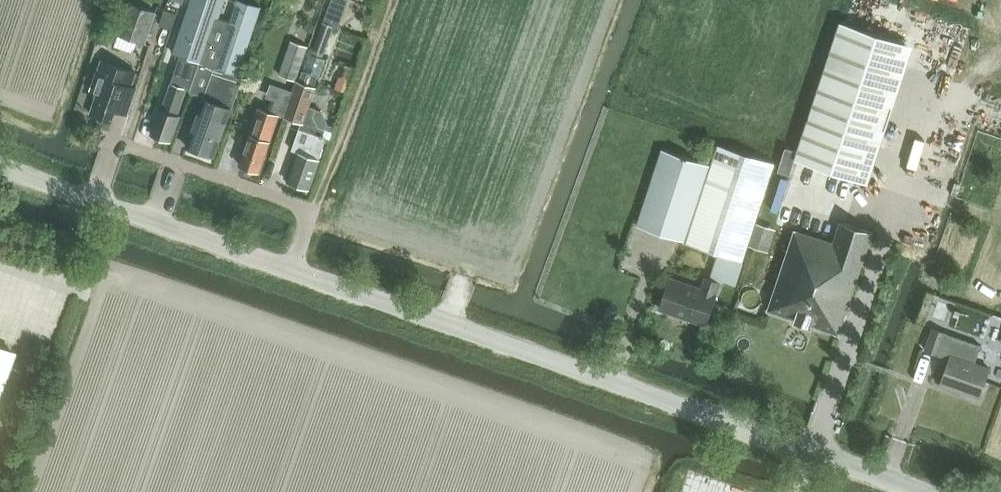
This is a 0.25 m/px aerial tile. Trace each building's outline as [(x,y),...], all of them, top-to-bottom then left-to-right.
[(219,18),(225,0),(191,0),(173,53),(199,62),(239,75),(262,7),(242,0),(238,0),(230,22),(219,18)] [(117,34),(146,43),(157,12),(128,1),(117,34)] [(313,52),(323,56),(334,25),(339,27),(344,14),(329,9),(324,21),(313,52)] [(795,160),(868,184),(913,48),(840,25),(795,160)] [(279,74),(297,80),(309,46),(291,40),(279,74)] [(94,101),(91,113),(112,121),(117,109),(127,112),(137,86),(134,84),(138,71),(101,59),(91,89),(98,91),(94,101)] [(239,75),(199,62),(189,92),(205,97),(204,98),(203,98),(186,146),(192,148),(195,152),(204,156),(208,153),(214,156),(243,76),(239,75)] [(319,159),(327,138),(323,137),(324,135),(324,134),(326,129),(319,127),(314,115),(317,108),(309,106),(316,87),(296,80),(284,116),(301,122),(299,128),(292,150),(298,152),(287,181),(309,188),(320,159),(319,159)] [(179,114),(187,88),(170,82),(162,108),(159,107),(151,133),(157,135),(163,139),(168,139),(171,140),(180,115),(179,114)] [(239,163),(260,171),(280,114),(259,107),(239,163)] [(685,243),(743,262),(775,162),(718,144),(711,164),(661,148),(637,225),(686,241),(685,243)] [(767,309),(838,333),(873,232),(841,221),(833,242),(795,228),(767,309)] [(671,278),(661,309),(705,324),(720,283),(710,279),(706,278),(702,289),(671,278)] [(615,310),(609,308),(605,316),(611,318),(615,310)] [(926,348),(938,353),(946,332),(933,327),(926,348)] [(946,332),(938,353),(950,357),(942,383),(979,396),(990,366),(975,361),(981,344),(946,332)] [(14,353),(0,348),(0,394),(14,353)]
